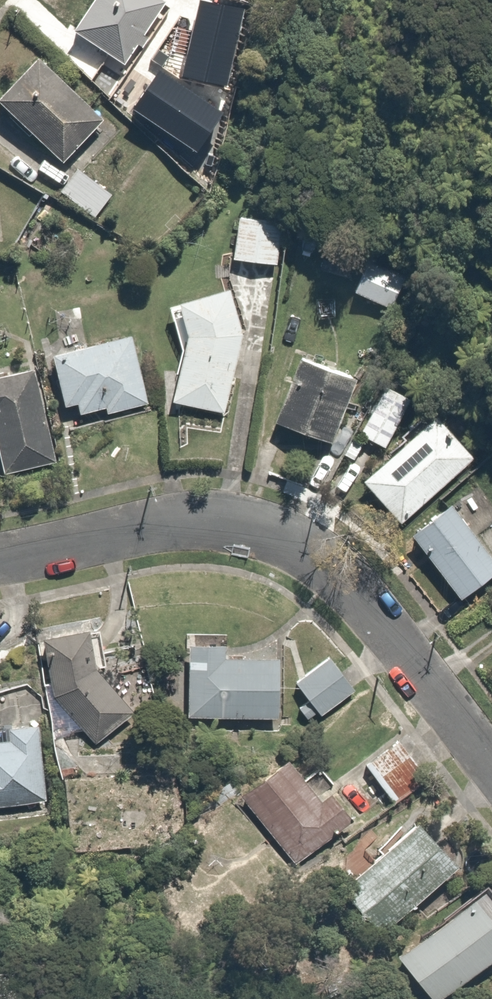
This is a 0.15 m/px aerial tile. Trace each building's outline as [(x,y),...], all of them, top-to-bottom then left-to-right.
[(158,0),(99,0),(77,33),(126,65),(165,5),(158,0)] [(40,60),(3,103),(71,163),(108,120),(40,60)] [(79,168),(60,193),(96,219),(115,194),(79,168)] [(287,221),(242,213),(234,263),(279,270),(287,221)] [(417,274),(370,257),(356,296),(403,313),(417,274)] [(227,417),(245,344),(240,293),(186,299),(191,347),(177,405),(227,417)] [(153,408),(134,336),(56,357),(70,407),(79,405),(82,418),(107,411),(109,420),(153,408)] [(359,380),(300,358),(275,424),(335,446),(359,380)] [(0,379),(0,443),(4,474),(56,467),(42,373),(0,379)] [(407,415),(379,401),(361,436),(389,451),(407,415)] [(480,463),(441,416),(365,481),(404,527),(480,463)] [(414,535),(466,603),(491,583),(491,548),(457,503),(414,535)] [(232,631),(192,629),(187,718),(283,723),(286,664),(230,661),(232,631)] [(98,636),(48,644),(57,706),(95,738),(134,712),(102,676),(98,636)] [(294,707),(309,725),(355,687),(328,653),(294,680),(307,696),(294,707)] [(40,729),(7,731),(8,745),(0,746),(0,808),(44,805),(40,729)] [(400,737),(364,765),(394,805),(430,777),(400,737)] [(290,759),(240,797),(294,868),(361,817),(331,778),(314,791),(290,759)] [(425,826),(341,893),(380,941),(463,875),(425,826)] [(399,960),(424,998),(446,998),(491,969),(491,921),(482,906),(399,960)]
